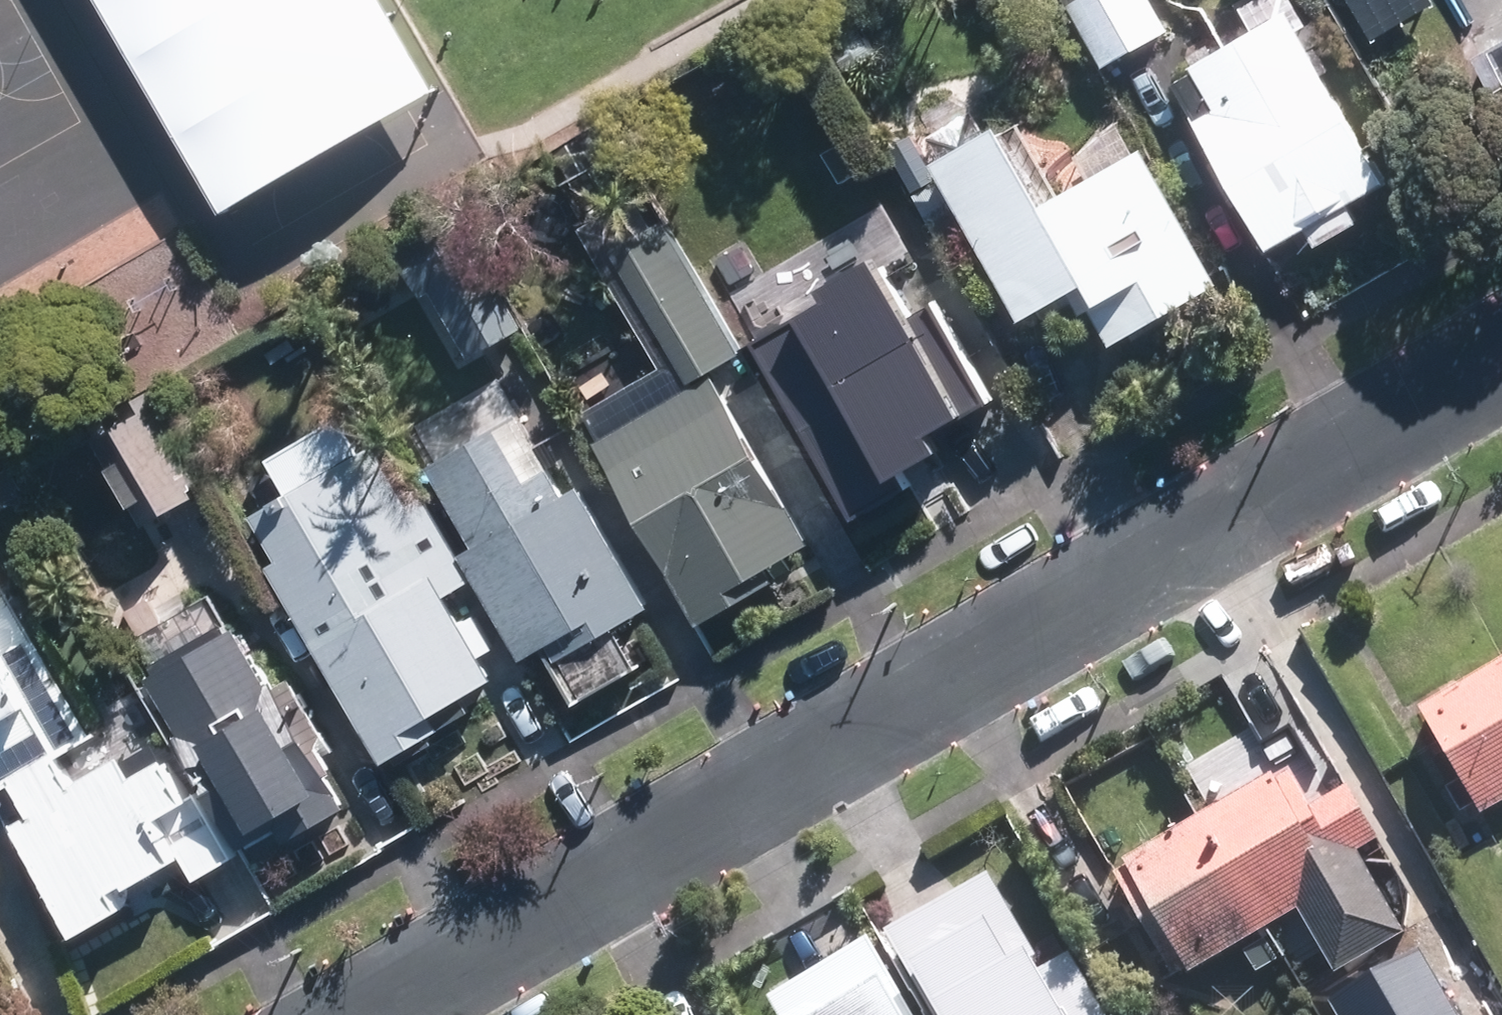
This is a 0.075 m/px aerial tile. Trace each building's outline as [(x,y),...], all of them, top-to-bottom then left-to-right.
[(215,202),(425,81),(378,0),(98,0),(215,202)] [(843,0),(818,0),(806,7),(840,66),(870,48),(843,0)] [(1162,23),(1149,0),(1063,0),(1097,59),(1162,23)] [(1187,64),(1212,108),(1189,121),(1264,251),(1301,229),(1310,246),(1355,220),(1346,203),(1383,182),(1282,10),(1275,14),(1267,0),(1255,0),(1237,10),(1248,28),(1187,64)] [(1430,0),(1348,0),(1373,44),(1434,8),(1430,0)] [(1466,54),(1501,115),(1501,32),(1466,54)] [(1036,207),(991,127),(926,163),(1015,322),(1064,295),(1076,316),(1086,310),(1106,345),(1214,284),(1139,150),(1036,207)] [(684,382),(734,352),(659,222),(646,229),(601,153),(557,179),(601,253),(608,251),(684,382)] [(457,357),(513,325),(449,212),(382,249),(409,297),(420,291),(457,357)] [(812,289),(820,303),(747,345),(844,514),(933,463),(920,439),(955,419),(863,260),(812,289)] [(804,541),(707,376),(591,442),(666,569),(663,572),(692,623),(767,579),(760,567),(804,541)] [(212,475),(158,380),(120,401),(129,418),(90,438),(138,524),(188,496),(185,491),(212,475)] [(266,570),(376,758),(465,706),(456,691),(486,673),(439,594),(463,580),(414,496),(397,506),(365,451),(356,456),(335,421),(265,462),(286,497),(248,519),(274,565),(266,570)] [(456,551),(517,656),(540,643),(549,658),(644,602),(575,482),(559,491),(543,464),(523,475),(494,424),(423,466),(468,544),(456,551)] [(53,749),(91,726),(19,602),(0,613),(0,779),(10,774),(28,807),(6,818),(69,926),(114,898),(104,880),(121,870),(124,875),(165,850),(143,815),(182,793),(157,753),(130,768),(117,748),(68,776),(53,749)] [(232,619),(141,672),(173,728),(170,731),(235,846),(271,824),(280,836),(343,799),(324,767),(328,765),(316,742),(320,729),(287,674),(273,681),(268,675),(266,676),(232,619)] [(1501,802),(1501,659),(1415,710),(1456,780),(1441,789),(1457,816),(1471,807),(1477,816),(1501,802)] [(1222,852),(1267,928),(1295,912),(1331,975),(1399,936),(1352,855),(1372,842),(1335,778),(1299,800),(1284,776),(1272,783),(1269,777),(1199,816),(1205,825),(1208,823),(1225,850),(1222,852)] [(1184,977),(1267,928),(1222,852),(1225,850),(1208,823),(1205,825),(1199,816),(1119,863),(1122,869),(1112,876),(1171,978),(1182,972),(1184,977)] [(905,916),(884,929),(934,1014),(1106,1014),(1071,956),(1036,977),(977,875),(953,889),(938,864),(891,892),(905,916)] [(866,936),(761,994),(773,1014),(910,1014),(866,936)] [(1338,1014),(1457,1014),(1419,947),(1328,997),(1338,1014)]
